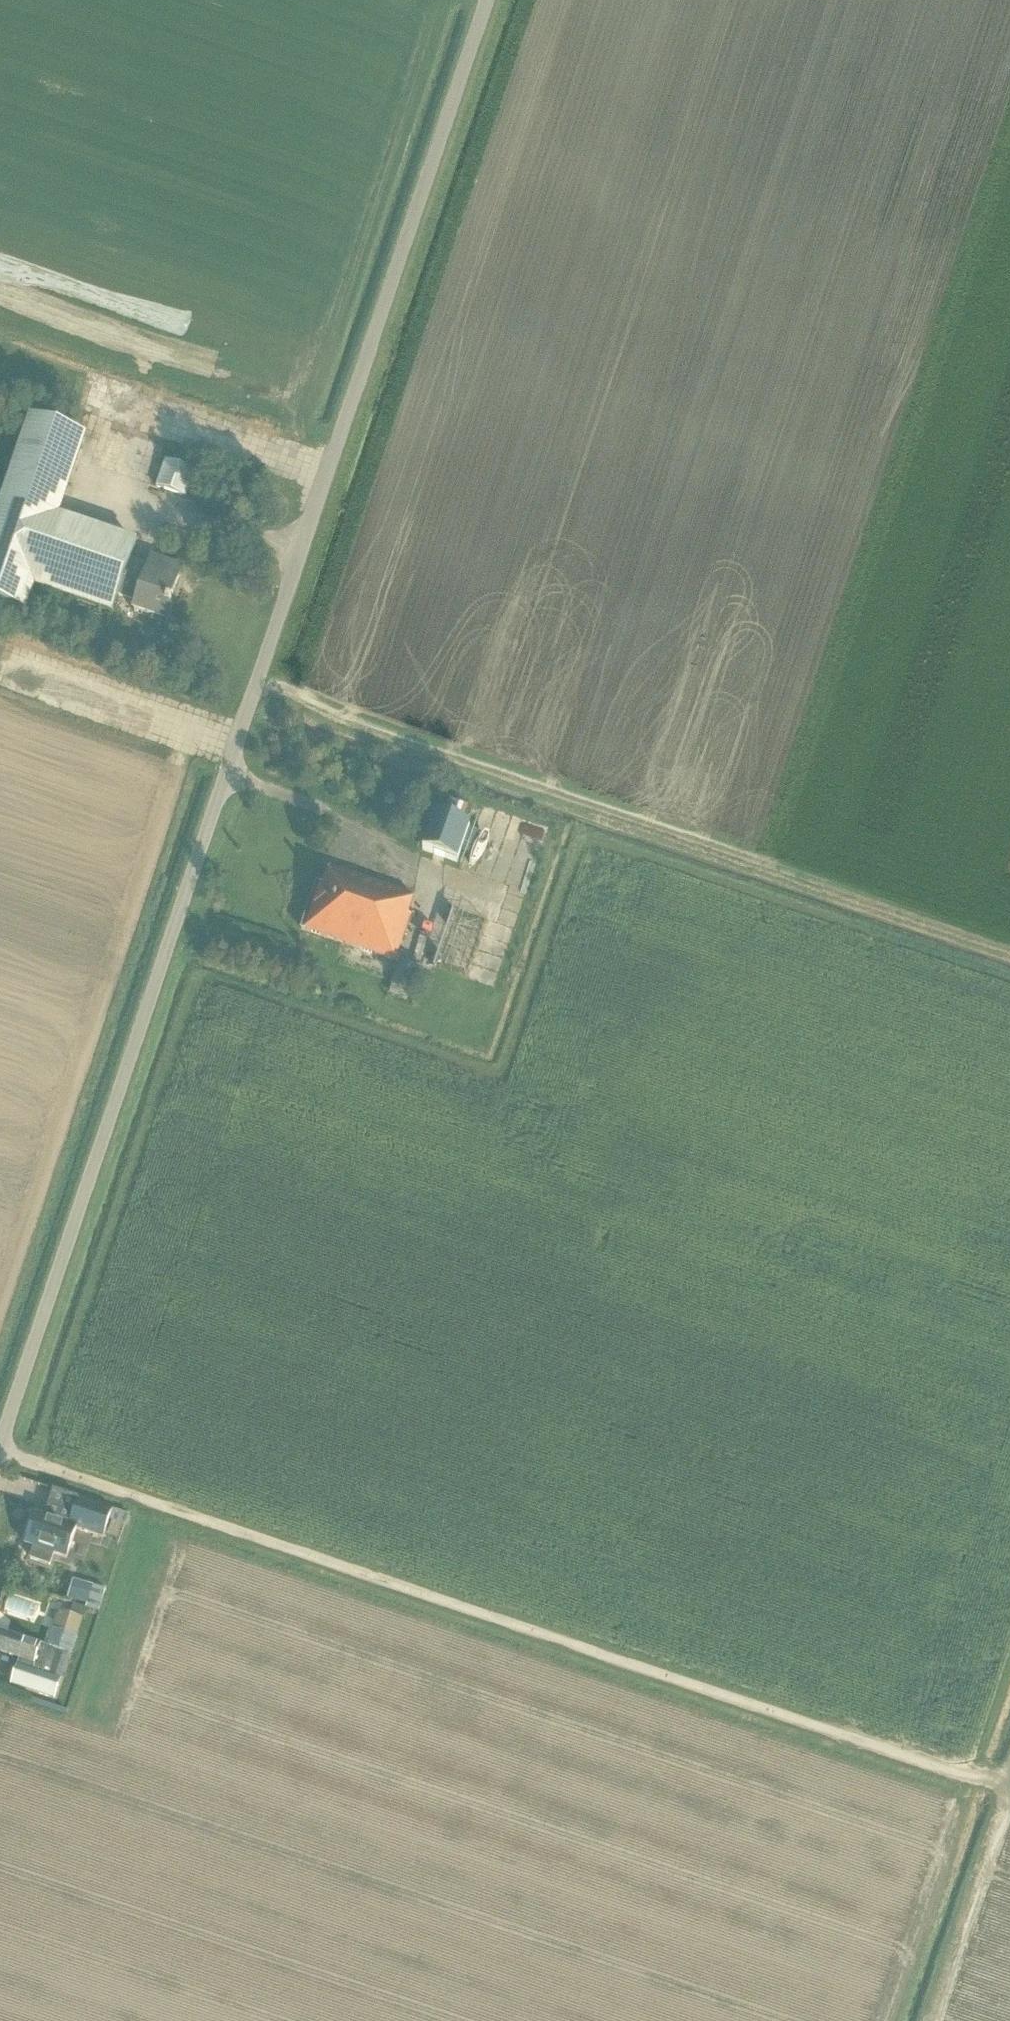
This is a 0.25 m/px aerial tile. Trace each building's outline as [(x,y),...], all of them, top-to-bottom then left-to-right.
[(86,436),(29,416),(0,501),(0,603),(27,612),(37,586),(114,611),(120,597),(134,600),(132,611),(165,622),(183,567),(152,555),(149,563),(132,558),(137,543),(58,514),(86,436)] [(187,497),(197,470),(166,459),(157,485),(187,497)] [(422,849),(459,863),(471,826),(434,813),(422,849)] [(484,845),(471,891),(481,894),(494,848),(484,845)] [(514,861),(508,883),(518,886),(524,864),(514,861)] [(409,915),(415,895),(331,865),(329,869),(328,868),(322,884),(317,881),(301,929),(397,961),(413,917),(409,915)] [(519,921),(522,909),(487,898),(484,910),(519,921)] [(434,966),(468,978),(487,921),(454,909),(434,966)] [(35,1514),(25,1543),(35,1546),(30,1559),(51,1566),(56,1553),(68,1557),(78,1529),(104,1538),(114,1510),(54,1489),(44,1517),(35,1514)] [(89,1609),(100,1612),(108,1591),(84,1583),(78,1601),(88,1604),(87,1608),(89,1609)] [(75,1604),(71,1613),(84,1618),(85,1618),(89,1609),(87,1608),(75,1604)] [(78,1636),(84,1618),(71,1613),(61,1610),(54,1627),(78,1636)] [(29,1617),(29,1631),(41,1632),(42,1618),(29,1617)] [(56,1699),(62,1678),(58,1677),(66,1651),(42,1644),(42,1643),(0,1630),(0,1653),(20,1659),(12,1685),(56,1699)]
